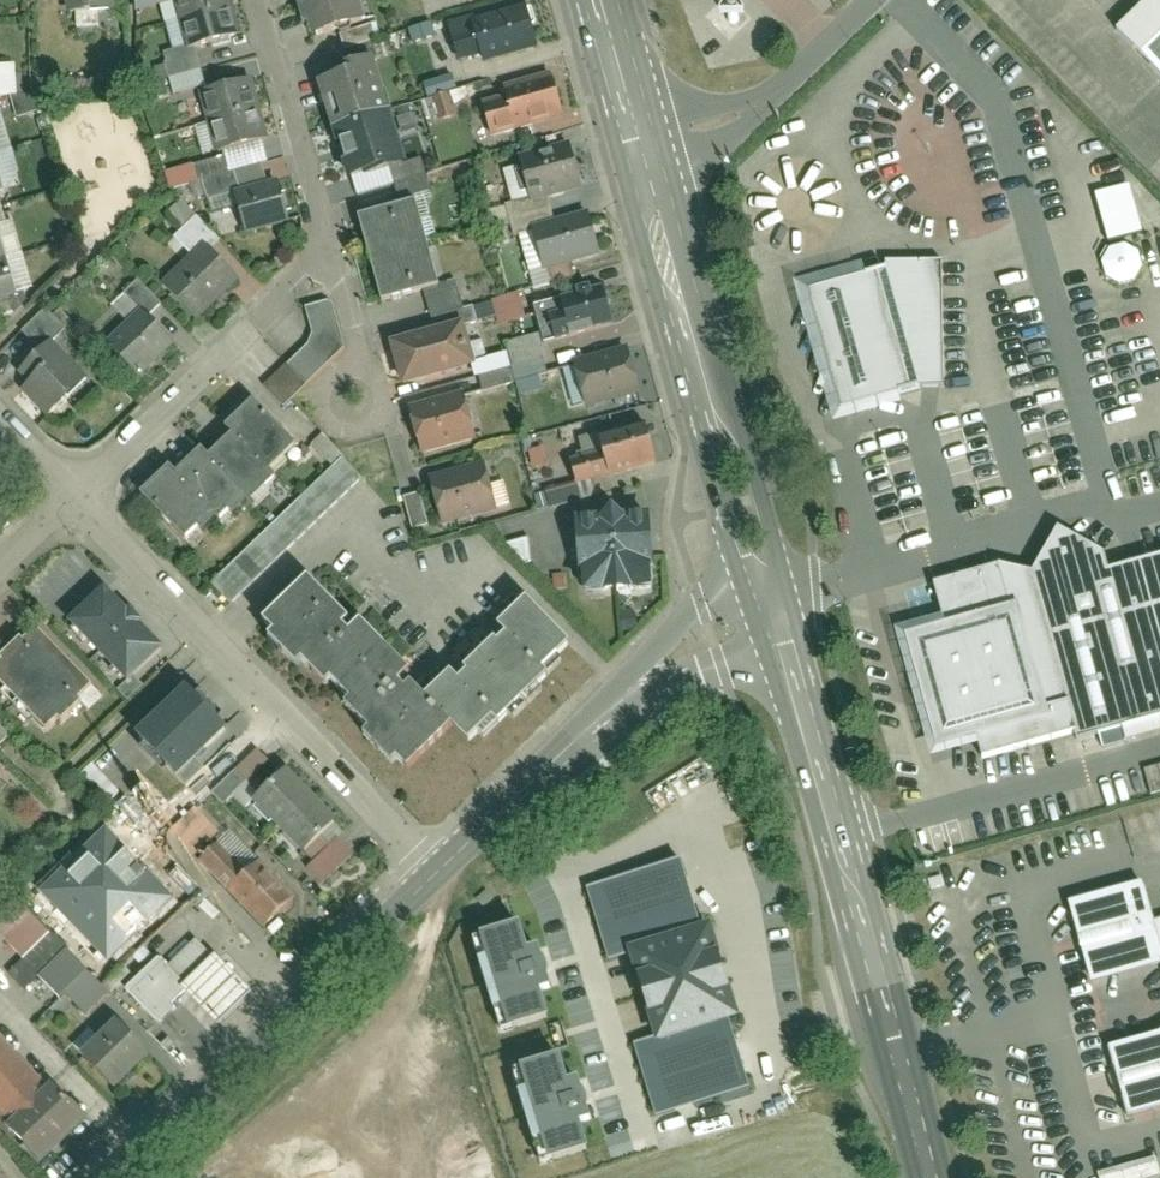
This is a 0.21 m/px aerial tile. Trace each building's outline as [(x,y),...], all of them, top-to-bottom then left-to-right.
[(67,11),(112,9),(112,0),(67,0),(67,11)] [(224,0),(176,0),(190,48),(234,36),(224,0)] [(311,40),(354,26),(345,0),(297,0),(311,40)] [(1119,28),(1159,69),(1159,0),(1148,0),(1119,28)] [(538,49),(526,7),(450,28),(459,60),(482,54),(484,64),(538,49)] [(405,161),(373,60),(317,78),(349,179),(405,161)] [(565,117),(553,73),(503,87),(506,99),(486,104),(495,136),(565,117)] [(242,83),(197,96),(214,156),(260,143),(242,83)] [(582,185),(570,145),(519,160),(531,200),(582,185)] [(294,223),(282,179),(236,191),(247,235),(294,223)] [(415,201),(360,214),(381,302),(437,288),(415,201)] [(601,254),(588,211),(535,227),(548,271),(601,254)] [(23,295),(1,224),(0,220),(0,302),(23,295)] [(206,243),(162,282),(192,317),(237,277),(206,243)] [(882,281),(810,303),(842,412),(913,392),(936,392),(934,268),(883,269),(882,281)] [(611,321),(603,290),(561,301),(564,313),(551,316),(556,336),(611,321)] [(267,386),(287,406),(355,339),(319,303),(306,317),(320,332),(267,386)] [(174,345),(142,311),(110,341),(143,375),(174,345)] [(465,322),(390,342),(403,389),(477,368),(465,322)] [(38,380),(23,394),(48,422),(86,388),(38,334),(14,355),(38,380)] [(508,341),(515,380),(550,374),(543,336),(508,341)] [(640,396),(627,349),(575,363),(588,410),(640,396)] [(511,369),(480,377),(484,390),(515,382),(511,369)] [(464,391),(407,407),(421,455),(477,440),(464,391)] [(170,471),(142,497),(186,544),(213,518),(218,523),(243,500),(251,508),(279,482),(271,474),(298,449),(254,403),(225,430),(233,439),(209,461),(202,453),(176,477),(170,471)] [(654,463),(645,425),(595,437),(600,455),(572,461),(578,486),(610,479),(609,474),(654,463)] [(337,467),(211,582),(231,604),(316,526),(326,537),(376,492),(323,434),(315,442),(337,467)] [(484,463),(428,477),(439,523),(495,509),(484,463)] [(422,493),(405,497),(413,530),(430,526),(422,493)] [(647,520),(575,521),(576,566),(582,566),(583,598),(657,596),(656,560),(648,561),(647,520)] [(914,636),(941,734),(973,725),(981,752),(1076,726),(1079,739),(1159,716),(1159,558),(1108,572),(1103,555),(1061,533),(1038,576),(1006,567),(940,585),(952,625),(914,636)] [(350,628),(310,586),(265,629),(277,641),(272,646),(299,674),(304,669),(326,693),(332,687),(352,709),(347,714),(370,739),(366,743),(392,771),(399,765),(410,777),(454,735),(469,751),(495,727),(499,731),(550,683),(545,678),(572,653),(530,608),(500,636),(508,644),(500,651),(497,648),(465,678),(468,681),(459,690),(452,683),(428,706),(411,689),(405,695),(400,690),(412,679),(364,630),(353,641),(345,633),(350,628)] [(169,651),(106,589),(71,625),(134,687),(169,651)] [(0,667),(0,685),(45,734),(93,689),(39,631),(0,667)] [(223,731),(187,695),(141,742),(177,778),(223,731)] [(104,801),(115,792),(93,765),(81,775),(104,801)] [(1159,788),(1159,766),(1148,767),(1151,789),(1159,788)] [(342,829),(289,775),(256,807),(309,861),(342,829)] [(218,845),(200,863),(266,930),(294,903),(255,863),(245,873),(218,845)] [(109,905),(67,948),(90,970),(159,898),(110,850),(82,879),(109,905)] [(686,864),(592,892),(612,962),(638,954),(663,1039),(637,1047),(658,1119),(754,1090),(733,1022),(742,1019),(716,933),(707,936),(686,864)] [(1071,901),(1094,983),(1159,965),(1159,924),(1156,925),(1144,881),(1071,901)] [(40,977),(61,999),(90,970),(67,948),(26,904),(0,929),(0,931),(26,959),(13,972),(28,988),(40,977)] [(518,919),(478,932),(508,1025),(548,1012),(540,986),(551,982),(537,941),(526,945),(518,919)] [(163,961),(129,992),(160,1026),(179,1009),(174,1004),(184,995),(214,1028),(249,997),(199,942),(170,968),(163,961)] [(151,1054),(117,1021),(83,1056),(116,1089),(151,1054)] [(1111,1047),(1131,1119),(1159,1111),(1159,1033),(1111,1047)] [(0,1039),(0,1117),(42,1160),(81,1122),(0,1039)] [(557,1049),(517,1061),(547,1155),(587,1142),(579,1116),(590,1112),(576,1071),(565,1074),(557,1049)] [(1155,1161),(1100,1170),(1102,1177),(1158,1177),(1155,1161)]
